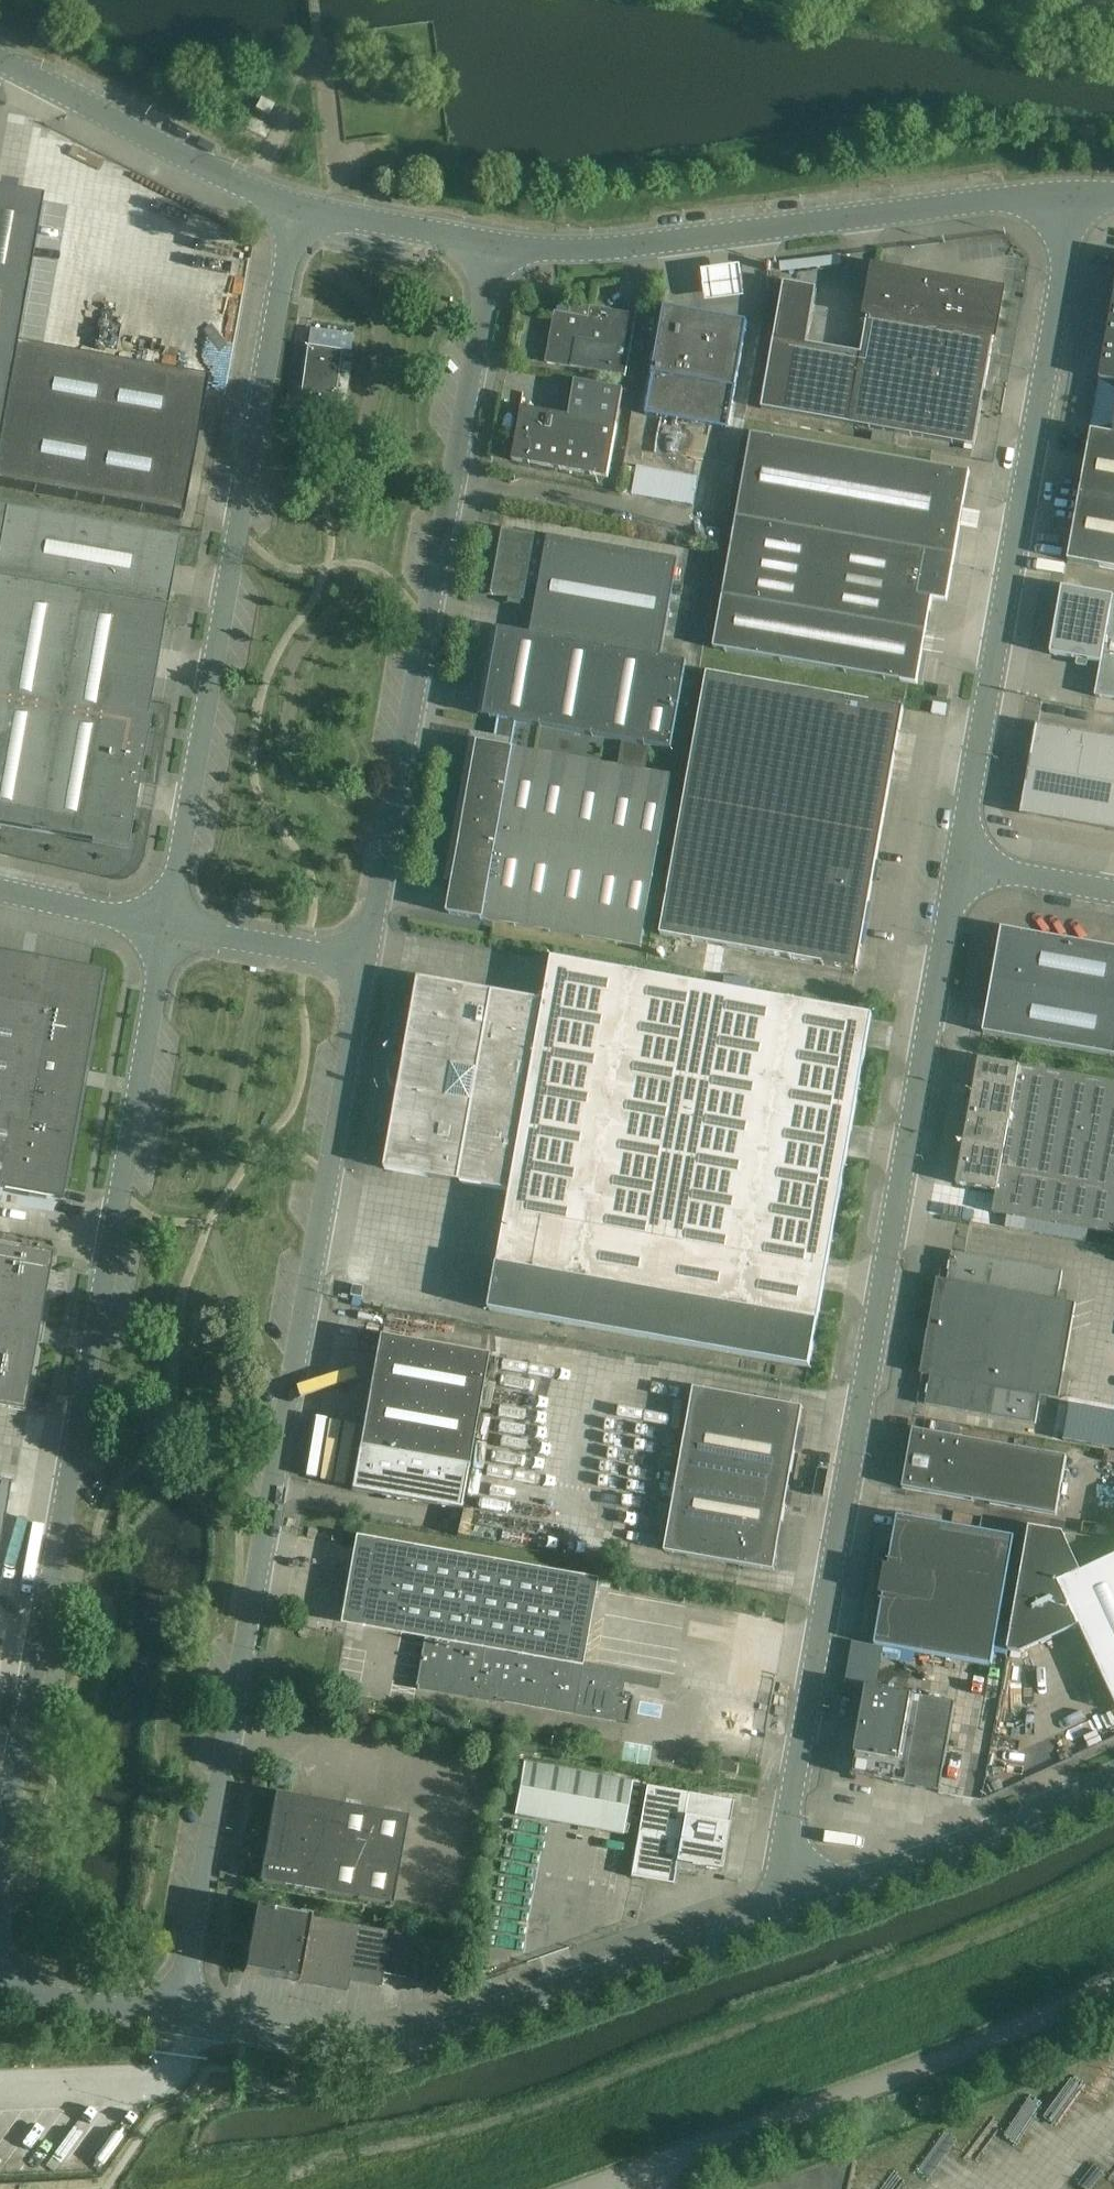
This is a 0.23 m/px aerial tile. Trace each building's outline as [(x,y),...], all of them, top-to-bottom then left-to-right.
[(274,106),(260,99),(255,109),(268,116),(274,106)] [(181,519),(205,382),(15,349),(41,202),(42,200),(0,193),(0,487),(181,519)] [(701,269),(704,300),(743,296),(739,265),(701,269)] [(784,284),(761,410),(974,447),(987,375),(1001,293),(876,272),(862,355),(807,345),(817,290),(784,284)] [(1099,380),(1090,431),(1067,562),(1113,570),(1113,297),(1099,380)] [(554,312),(545,364),(572,368),(610,375),(625,378),(627,365),(636,315),(590,307),(588,318),(554,312)] [(653,375),(645,415),(672,420),(674,420),(728,430),(735,390),(747,324),(665,309),(653,375)] [(306,347),(302,374),(299,399),(335,403),(342,352),(306,347)] [(521,408),(512,461),(513,461),(607,478),(616,425),(623,391),(575,382),(569,416),(521,408)] [(946,602),(969,472),(751,434),(713,649),(916,685),(932,599),(946,602)] [(169,591),(178,541),(0,509),(0,825),(91,841),(90,844),(126,851),(150,717),(147,716),(169,591)] [(493,629),(478,716),(671,750),(687,664),(675,661),(682,620),(668,618),(678,560),(502,529),(490,595),(529,602),(532,586),(538,587),(530,636),(493,629)] [(1050,655),(1101,664),(1095,697),(1113,700),(1113,598),(1062,588),(1050,655)] [(707,674),(660,935),(706,944),(727,947),(855,970),(856,970),(903,709),(707,674)] [(937,697),(947,699),(949,688),(939,686),(937,697)] [(1113,831),(1113,740),(1037,726),(1021,815),(1113,831)] [(447,914),(495,923),(641,949),(671,777),(647,772),(651,748),(622,743),(618,767),(513,748),(513,750),(477,743),(447,914)] [(239,888),(237,899),(248,900),(250,890),(239,888)] [(987,1010),(983,1033),(1113,1056),(1113,949),(1001,929),(987,1010)] [(73,1133),(102,972),(0,954),(0,1120),(73,1133)] [(809,1368),(823,1291),(872,1016),(552,959),(544,1001),(418,979),(384,1170),(511,1193),(489,1311),(809,1368)] [(1113,1235),(1113,1083),(978,1059),(956,1185),(997,1192),(993,1214),(1113,1235)] [(58,1200),(61,1200),(73,1133),(0,1120),(0,1190),(58,1200)] [(0,1246),(0,1408),(23,1412),(52,1255),(0,1246)] [(937,1280),(920,1375),(930,1377),(925,1405),(1036,1425),(1039,1406),(1047,1407),(1048,1398),(1059,1400),(1059,1399),(1067,1396),(1070,1381),(1063,1375),(1076,1304),(1057,1301),(1063,1272),(952,1253),(948,1272),(940,1270),(939,1280),(937,1280)] [(378,1337),(362,1424),(350,1491),(460,1511),(487,1356),(378,1337)] [(693,1388),(664,1552),(774,1572),(803,1408),(693,1388)] [(1056,1418),(1052,1440),(1101,1448),(1105,1427),(1056,1418)] [(913,1430),(906,1466),(902,1489),(1056,1516),(1066,1457),(913,1430)] [(10,1483),(0,1481),(0,1541),(10,1483)] [(1014,1537),(897,1516),(874,1645),(991,1666),(1014,1537)] [(1082,1572),(1064,1533),(1030,1527),(1008,1651),(1021,1654),(1079,1627),(1113,1702),(1113,1557),(1082,1572)] [(355,1537),(339,1625),(419,1639),(424,1640),(416,1687),(418,1687),(417,1691),(495,1705),(496,1701),(574,1716),(628,1726),(633,1697),(623,1695),(625,1686),(658,1692),(661,1677),(582,1663),(596,1580),(355,1537)] [(866,1688),(851,1777),(939,1792),(955,1703),(866,1688)] [(720,1761),(718,1772),(737,1775),(739,1764),(720,1761)] [(523,1764),(513,1817),(622,1836),(631,1783),(523,1764)] [(720,1871),(731,1806),(732,1802),(645,1787),(629,1878),(672,1885),(675,1872),(703,1877),(705,1868),(720,1871)] [(259,1882),(391,1906),(407,1818),(275,1794),(259,1882)] [(243,1973),(295,1982),(298,1982),(309,1918),(255,1909),(243,1973)] [(298,1982),(333,1988),(347,1991),(349,1981),(380,1986),(382,1975),(414,1980),(417,1961),(448,1966),(452,1944),(309,1918),(298,1982)]
